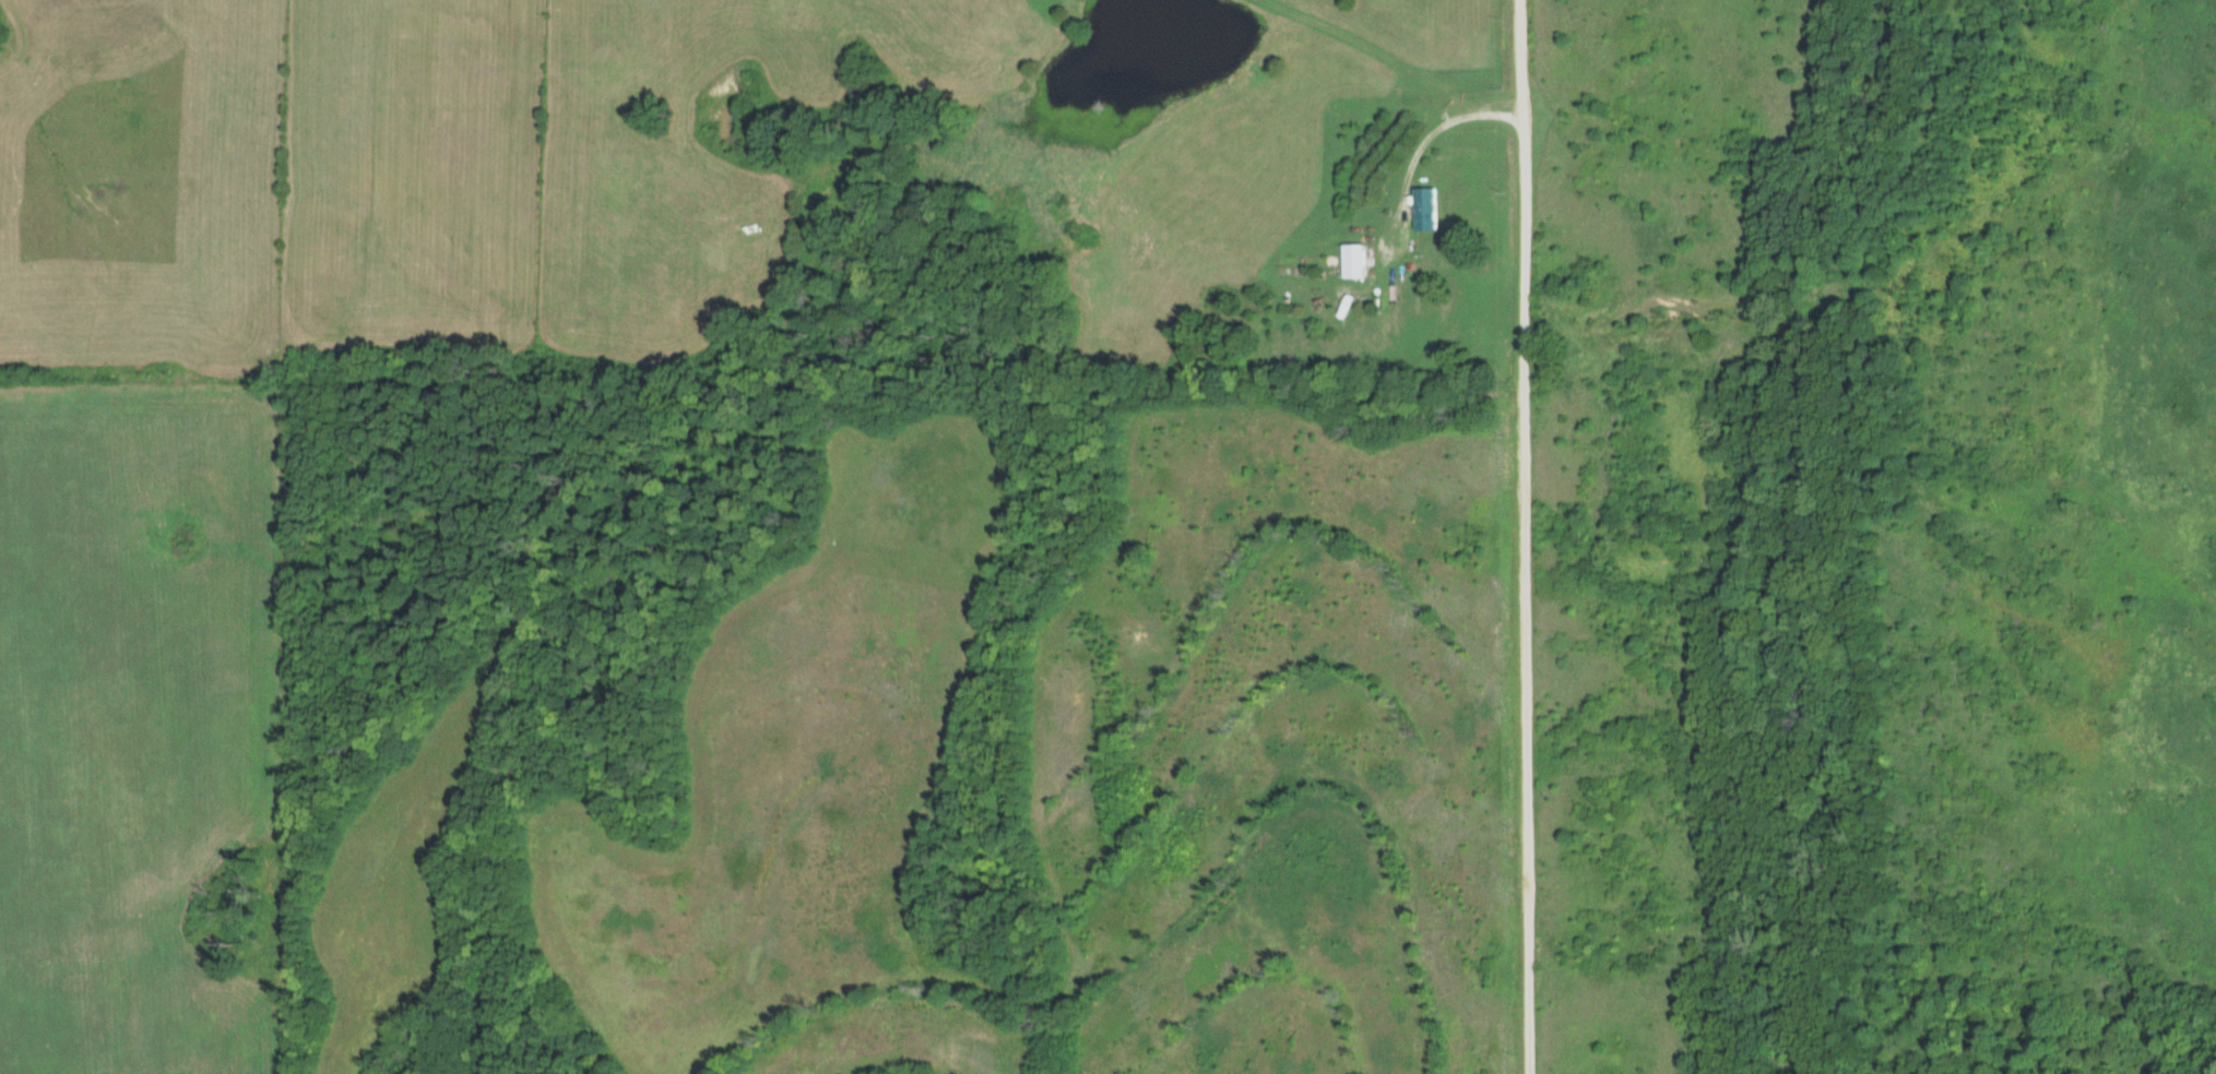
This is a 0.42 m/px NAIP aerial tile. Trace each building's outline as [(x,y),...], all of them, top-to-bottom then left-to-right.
[(1437,230),(1437,187),(1415,187),(1415,230),(1437,230)] [(1344,276),(1365,276),(1365,242),(1344,242),(1344,276)]
